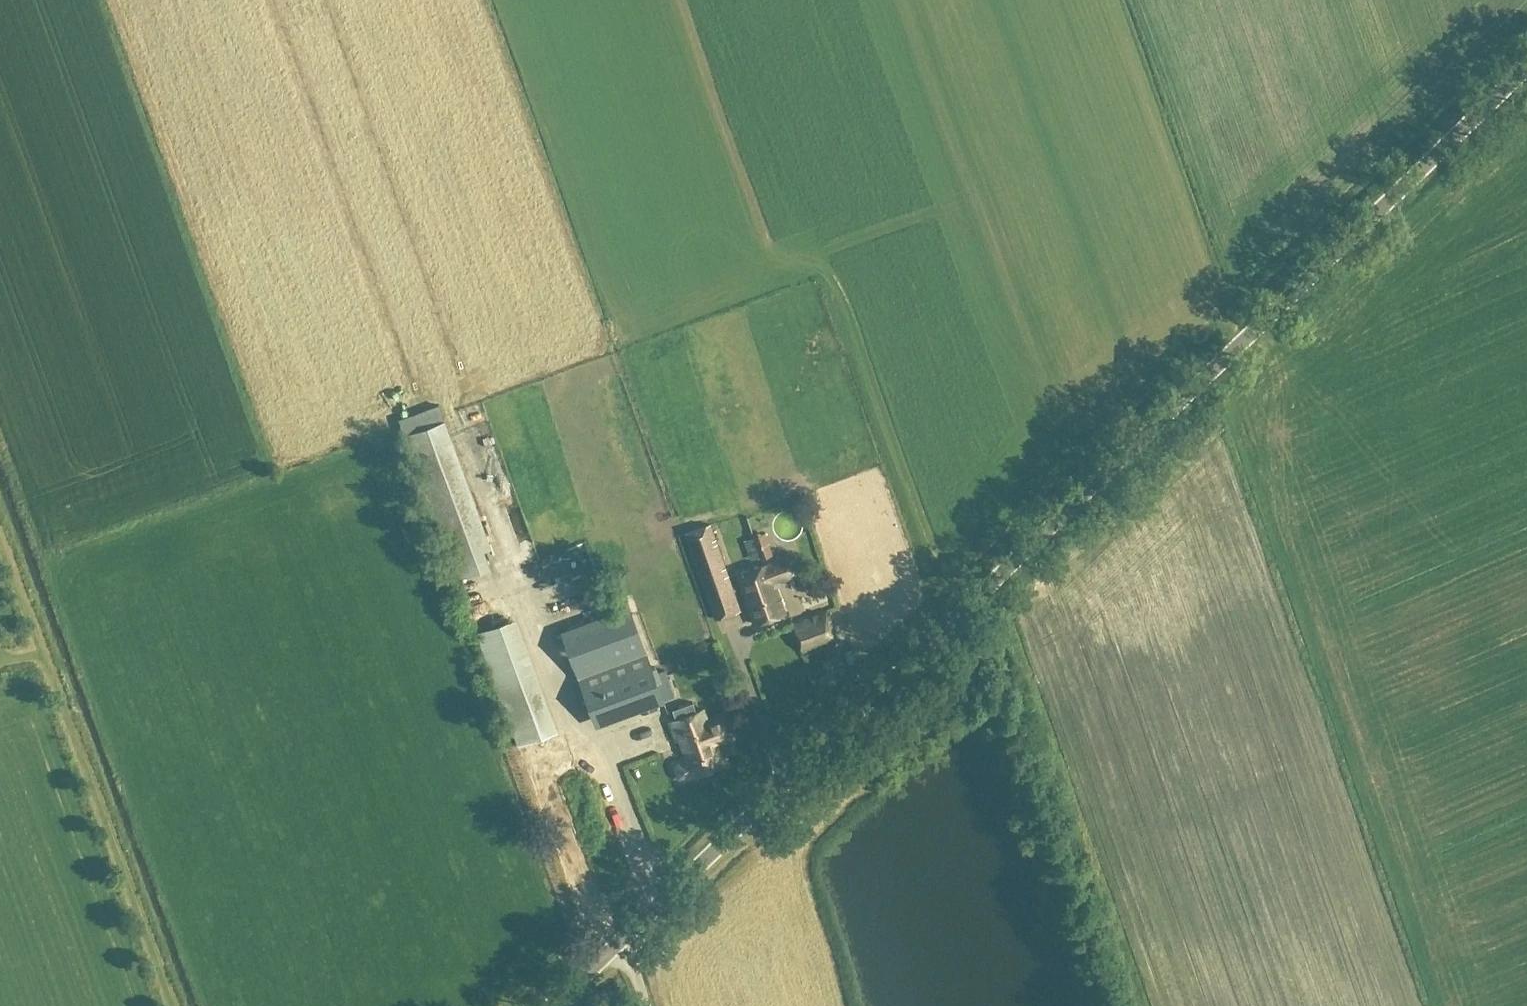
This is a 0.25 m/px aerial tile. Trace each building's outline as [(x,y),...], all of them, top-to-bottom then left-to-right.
[(446,421),(406,435),(457,580),(490,569),(484,551),(491,548),(446,421)] [(709,526),(684,535),(706,601),(731,593),(709,526)] [(764,534),(750,539),(758,561),(772,557),(764,534)] [(793,557),(776,563),(736,576),(753,626),(784,615),(774,584),(799,576),(793,557)] [(834,642),(823,613),(792,625),(803,654),(834,642)] [(663,669),(651,674),(630,616),(564,640),(593,721),(659,697),(661,702),(674,698),(663,669)] [(476,633),(517,747),(555,733),(514,620),(476,633)] [(702,711),(695,714),(691,703),(671,711),(675,721),(672,722),(687,762),(677,765),(675,769),(678,778),(682,780),(692,776),(693,777),(722,766),(715,745),(732,739),(724,718),(707,724),(702,711)]
